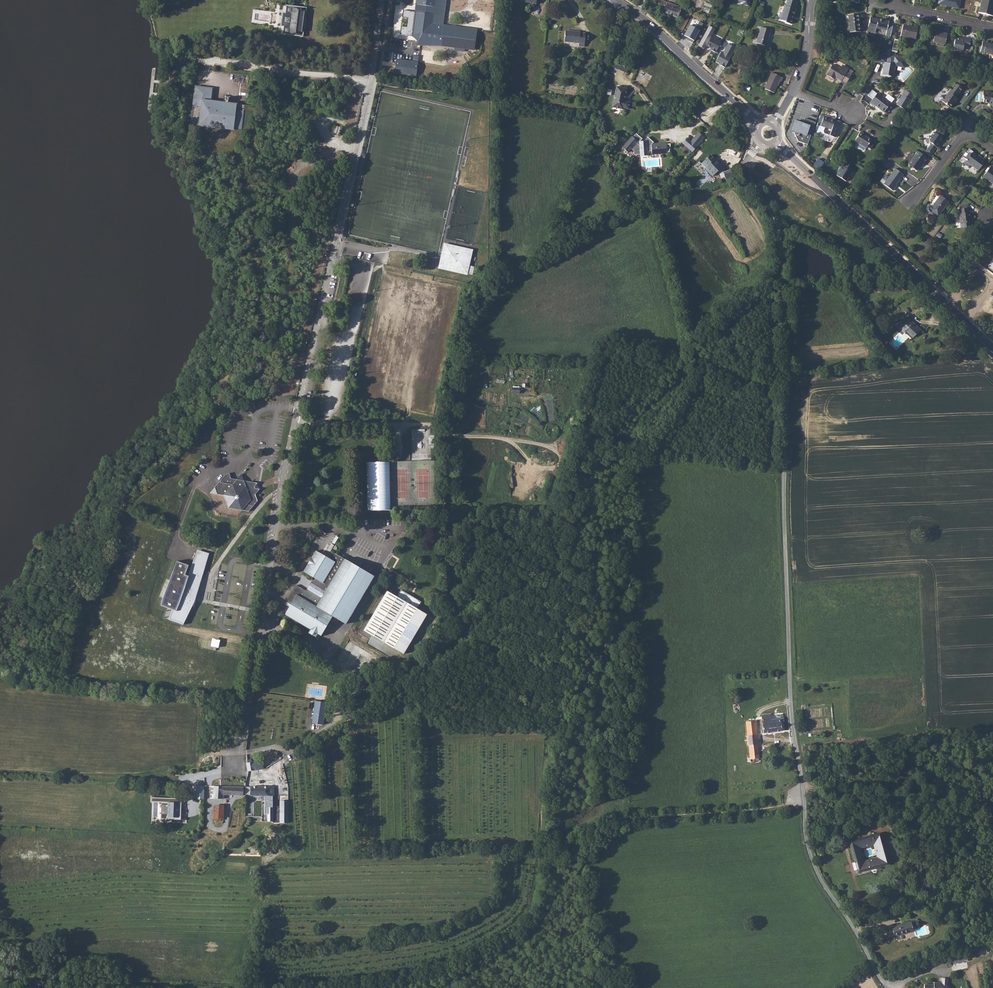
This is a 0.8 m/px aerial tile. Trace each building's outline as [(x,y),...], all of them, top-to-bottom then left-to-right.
[(413,37),(418,42),(418,45),(442,46),(474,51),(478,29),(444,24),(447,0),(418,0),(413,37)] [(796,2),(791,0),(787,0),(785,6),(784,6),(780,20),(785,21),(786,23),(790,24),(793,16),(795,9),(794,9),(796,2)] [(961,0),(939,0),(938,4),(959,9),(961,0)] [(992,10),(992,0),(981,0),(979,13),(991,16),(992,10)] [(677,18),(681,7),(667,2),(663,12),(677,18)] [(306,36),(311,7),(289,4),(288,13),(286,13),(284,24),(286,25),(285,33),(306,36)] [(860,32),(858,14),(848,15),(850,33),(860,32)] [(878,19),(870,18),(867,31),(875,33),(876,28),(887,30),(886,35),(890,36),(893,24),(888,23),(889,21),(878,19)] [(690,24),(684,34),(694,40),(700,30),(690,24)] [(722,42),(711,36),(716,29),(710,25),(698,45),(705,49),(706,47),(716,53),(722,42)] [(915,39),(918,28),(903,25),(900,40),(895,39),(892,51),(897,53),(899,42),(900,42),(901,41),(907,43),(908,37),(915,39)] [(766,46),(771,30),(761,27),(756,43),(766,46)] [(584,47),(585,33),(580,33),(580,32),(565,30),(564,42),(579,43),(579,46),(584,47)] [(945,45),(947,34),(935,32),(933,42),(937,43),(944,44),(945,45)] [(969,48),(971,39),(960,37),(960,38),(955,37),(953,48),(963,50),(964,47),(969,48)] [(986,43),(986,42),(983,41),(980,52),(992,55),(992,44),(986,43)] [(723,52),(721,51),(715,62),(725,68),(736,48),(728,43),(723,52)] [(888,56),(879,54),(874,61),(885,63),(883,75),(893,77),(895,66),(904,68),(906,60),(895,57),(894,64),(887,63),(888,56)] [(396,59),(394,74),(416,76),(419,56),(413,55),(412,61),(396,59)] [(762,71),(766,62),(759,59),(755,69),(762,71)] [(627,72),(629,67),(614,61),(612,66),(627,72)] [(840,69),(832,64),(828,73),(827,75),(834,80),(836,78),(841,81),(842,80),(847,83),(853,72),(849,69),(849,68),(844,65),(842,66),(840,69)] [(781,81),(783,78),(771,72),(764,88),(774,93),(779,81),(781,81)] [(922,79),(917,76),(912,84),(912,83),(910,86),(915,89),(922,79)] [(625,101),(627,89),(616,86),(612,107),(623,109),(623,108),(629,109),(630,102),(625,101)] [(212,89),(195,87),(191,124),(241,130),(244,105),(211,101),(212,89)] [(957,90),(954,88),(952,90),(953,91),(953,92),(952,94),(956,97),(960,91),(958,89),(957,90)] [(952,94),(953,92),(953,91),(952,90),(951,89),(945,96),(943,95),(941,95),(939,98),(940,100),(946,104),(945,104),(946,106),(948,108),(950,108),(954,102),(955,103),(958,99),(956,97),(952,94)] [(884,113),(891,103),(877,93),(877,94),(872,90),(868,96),(872,99),(869,103),(874,107),(875,106),(884,113)] [(904,109),(913,95),(905,90),(897,104),(904,109)] [(991,91),(983,91),(982,97),(984,99),(983,102),(989,103),(991,104),(990,105),(992,107),(992,93),(991,93),(991,91)] [(835,120),(824,116),(821,126),(825,127),(823,131),(824,133),(834,137),(840,122),(835,120)] [(815,122),(805,118),(803,123),(798,122),(798,123),(794,123),(791,130),(795,131),(794,133),(798,141),(804,143),(804,146),(807,147),(815,122)] [(864,134),(860,131),(854,141),(866,148),(867,147),(871,141),(872,140),(864,135),(864,134)] [(942,141),(942,138),(941,137),(935,133),(934,132),(931,135),(928,136),(930,145),(925,152),(930,156),(937,147),(937,148),(940,143),(939,143),(940,142),(942,141)] [(698,133),(691,141),(697,146),(704,137),(698,133)] [(667,144),(667,142),(653,143),(654,142),(648,137),(645,141),(640,141),(642,139),(636,134),(633,137),(633,136),(623,147),(628,152),(632,149),(634,151),(634,155),(640,154),(640,156),(648,156),(648,151),(652,151),(652,154),(667,154),(667,152),(669,152),(671,148),(671,144),(667,144)] [(691,141),(687,137),(682,143),(692,152),(697,146),(691,141)] [(973,152),(969,149),(963,157),(967,160),(964,164),(969,168),(971,165),(978,170),(985,161),(978,155),(977,156),(972,153),(973,152)] [(924,163),(927,158),(917,151),(914,155),(915,156),(908,165),(916,170),(923,162),(924,163)] [(731,169),(723,173),(720,170),(723,167),(716,159),(714,160),(711,155),(701,164),(712,176),(717,172),(719,174),(721,179),(724,177),(726,181),(734,177),(731,169)] [(824,163),(818,159),(813,166),(819,170),(824,163)] [(853,167),(845,162),(842,166),(841,166),(839,170),(836,175),(846,181),(852,172),(850,172),(853,167)] [(990,166),(983,176),(992,184),(992,168),(990,166)] [(895,186),(903,174),(895,168),(889,177),(886,181),(884,184),(893,191),(896,186),(895,186)] [(948,202),(940,196),(934,204),(934,205),(933,207),(931,206),(930,206),(928,207),(928,209),(928,210),(938,217),(948,202)] [(969,219),(968,208),(960,209),(959,209),(961,228),(972,227),(971,219),(969,219)] [(473,250),(444,244),(439,267),(467,273),(473,250)] [(992,290),(992,284),(984,275),(974,284),(986,297),(992,290)] [(921,329),(909,318),(906,321),(903,318),(896,325),(904,332),(906,331),(913,338),(921,329)] [(391,462),(368,462),(367,510),(390,510),(391,462)] [(231,481),(229,475),(225,478),(210,495),(224,497),(228,510),(241,512),(246,508),(253,509),(257,505),(255,497),(260,492),(257,485),(243,483),(241,476),(237,482),(231,481)] [(188,565),(177,561),(160,605),(172,610),(169,619),(183,625),(194,601),(209,553),(205,552),(204,554),(196,551),(187,576),(184,575),(188,565)] [(347,627),(375,578),(335,555),(331,562),(316,554),(304,575),(315,582),(313,585),(311,584),(310,587),(305,595),(296,589),(280,616),(311,633),(309,637),(316,640),(318,637),(322,639),(331,624),(337,627),(340,623),(347,627)] [(420,604),(405,595),(402,602),(399,600),(387,593),(364,633),(405,657),(429,618),(416,610),(420,604)] [(771,713),(761,714),(763,733),(782,731),(781,723),(784,722),(783,717),(772,719),(771,713)] [(756,720),(745,722),(748,736),(746,736),(747,745),(748,745),(749,756),(750,759),(759,758),(758,743),(757,734),(756,720)] [(789,750),(781,750),(782,761),(790,761),(789,750)] [(248,773),(255,773),(255,768),(256,768),(257,764),(252,764),(251,762),(250,762),(249,763),(248,765),(247,765),(248,773)] [(242,798),(242,788),(227,788),(227,783),(220,783),(219,789),(215,788),(214,800),(223,800),(223,798),(242,798)] [(260,798),(261,789),(250,789),(250,798),(260,798)] [(271,789),(261,789),(260,798),(271,798),(271,789)] [(223,800),(214,800),(214,818),(223,818),(223,800)] [(289,800),(280,800),(280,812),(289,813),(289,800)] [(190,825),(190,808),(180,807),(179,815),(175,815),(175,824),(179,824),(190,825)] [(854,870),(856,869),(857,873),(889,864),(881,832),(849,841),(854,862),(852,863),(854,870)] [(911,921),(891,925),(894,937),(913,932),(913,930),(919,927),(917,919),(911,921)] [(952,957),(953,964),(966,961),(965,955),(952,957)] [(925,984),(924,987),(946,987),(947,978),(942,978),(942,983),(942,984),(940,984),(940,983),(934,982),(934,985),(925,984)]
